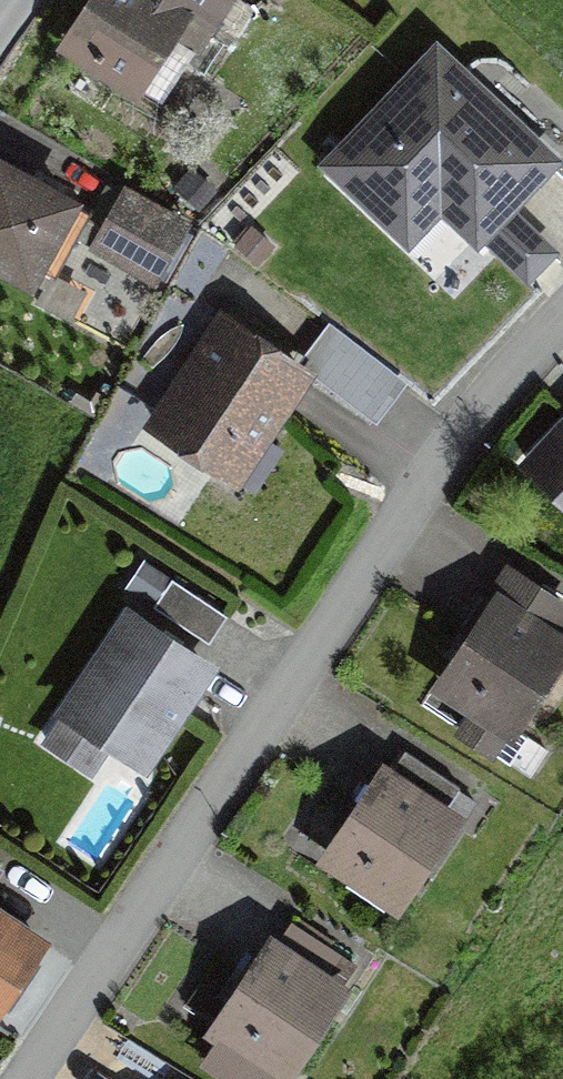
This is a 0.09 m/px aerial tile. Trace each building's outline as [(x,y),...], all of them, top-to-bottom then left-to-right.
[(77,55),(142,91),(177,26),(200,38),(221,0),(107,0),(77,55)] [(439,49),(327,165),(409,244),(442,209),(479,244),(484,238),(511,210),(557,163),(479,88),(439,49)] [(1,170),(0,171),(0,266),(33,285),(75,213),(34,189),(1,170)] [(511,210),(484,238),(529,281),(556,253),(511,210)] [(169,238),(118,214),(98,256),(149,281),(169,238)] [(351,401),(380,364),(330,325),(305,357),(324,371),(319,377),(351,401)] [(268,353),(227,326),(156,434),(241,489),(312,381),(268,353)] [(530,468),(562,497),(562,431),(530,468)] [(490,768),(515,733),(502,724),(562,638),(562,602),(520,572),(487,617),(416,715),(490,768)] [(168,584),(151,609),(210,649),(227,624),(168,584)] [(173,650),(133,626),(54,753),(128,799),(208,672),(173,650)] [(392,918),(476,794),(400,743),(371,786),(316,867),(392,918)] [(248,1078),(273,1078),(354,971),(285,920),(257,957),(195,1040),(248,1078)] [(32,944),(0,923),(0,990),(32,944)]
